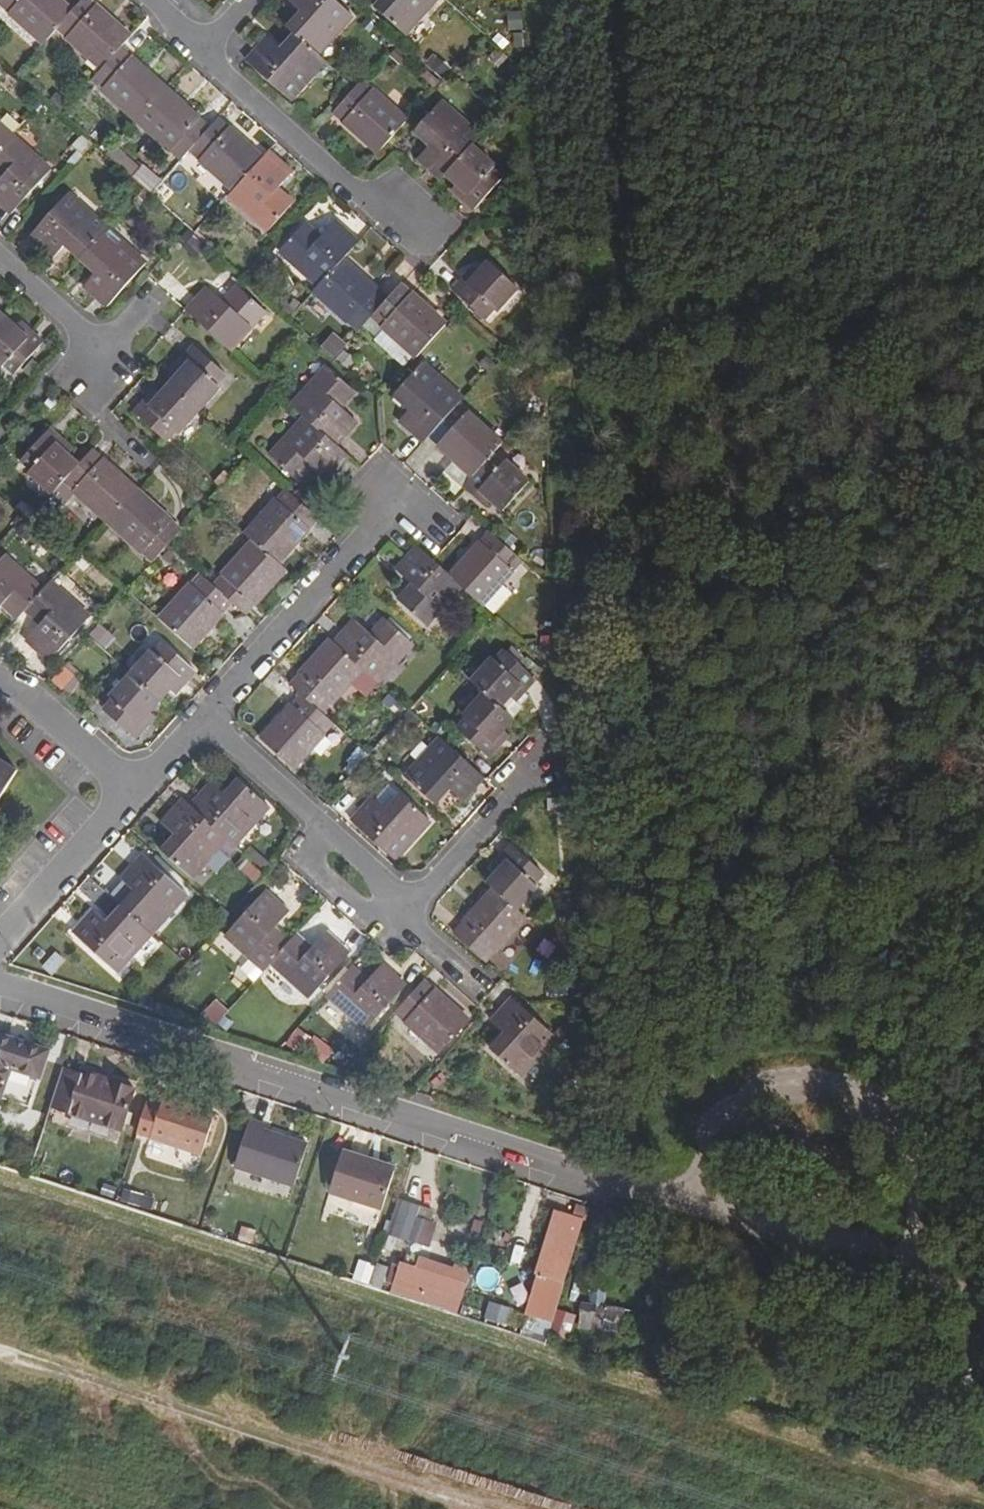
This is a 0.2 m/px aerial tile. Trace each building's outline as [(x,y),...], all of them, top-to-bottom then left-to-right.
[(72,12),(58,0),(4,0),(0,4),(0,6),(9,15),(8,16),(43,46),(56,30),(72,12)] [(56,30),(68,40),(66,41),(102,71),(119,51),(131,38),(96,7),(94,9),(84,0),(83,0),(72,12),(56,30)] [(319,54),(353,16),(335,0),(288,0),(288,1),(305,16),(292,30),(300,37),(319,54)] [(379,11),(406,34),(437,0),(388,0),(379,11)] [(504,28),(518,29),(519,11),(505,10),(504,28)] [(319,54),(300,37),(286,52),(268,38),(247,62),(291,100),(326,60),(319,54)] [(102,92),(137,122),(166,89),(131,59),(130,60),(119,51),(102,71),(92,82),(103,91),(102,92)] [(362,81),(335,111),(346,121),(344,122),(380,153),(409,120),(374,89),(373,90),(362,81)] [(166,89),(137,122),(172,152),(173,151),(183,160),(191,150),(210,129),(199,121),(201,119),(166,89)] [(446,175),(472,146),(480,136),(442,102),(418,127),(433,142),(418,159),(442,180),(446,175)] [(235,191),(264,158),(230,128),(229,129),(218,120),(210,129),(191,150),(202,160),(201,161),(235,191)] [(11,136),(0,126),(0,149),(11,136)] [(0,149),(0,177),(1,178),(0,179),(0,206),(10,215),(50,171),(11,136),(0,149)] [(495,167),(472,146),(446,175),(457,185),(453,190),(475,210),(503,179),(492,170),(495,167)] [(264,158),(235,191),(229,198),(269,232),(294,204),(278,190),(292,173),(269,153),(264,158)] [(138,165),(129,178),(149,191),(157,178),(138,165)] [(68,243),(83,256),(108,229),(69,195),(29,238),(52,259),(68,243)] [(318,287),(343,260),(358,243),(335,222),(320,239),(305,226),(280,253),(318,287)] [(146,263),(108,229),(83,256),(98,270),(84,286),(107,308),(146,263)] [(187,245),(194,238),(188,232),(181,240),(187,246),(187,245)] [(187,245),(198,255),(205,247),(194,238),(187,245)] [(194,259),(198,255),(187,245),(187,246),(183,250),(194,259)] [(373,317),(387,302),(377,293),(378,291),(343,260),(318,287),(313,292),(348,324),(349,322),(359,331),(373,317)] [(484,319),(493,309),(496,312),(517,288),(489,263),(479,274),(473,269),(453,291),(484,319)] [(387,302),(373,317),(383,325),(381,327),(417,358),(447,325),(412,295),(411,296),(401,287),(387,302)] [(208,288),(187,311),(231,351),(266,313),(238,288),(224,303),(208,288)] [(0,324),(0,366),(2,368),(6,364),(16,373),(43,343),(21,323),(16,329),(5,319),(0,324)] [(330,337),(319,350),(332,362),(343,350),(330,337)] [(181,374),(171,384),(200,411),(220,389),(216,386),(226,375),(196,348),(176,369),(181,374)] [(423,443),(429,436),(456,406),(462,399),(424,364),(398,391),(414,405),(399,421),(423,443)] [(292,407),(305,418),(336,446),(357,423),(340,408),(354,392),(328,368),(292,407)] [(200,411),(171,384),(161,395),(157,392),(136,414),(166,441),(176,432),(179,434),(200,411)] [(466,415),(456,406),(429,436),(439,445),(438,446),(472,477),(492,456),(502,444),(467,414),(466,415)] [(336,446),(305,418),(270,458),(298,482),(312,467),(329,480),(349,458),(336,446)] [(53,495),(79,466),(68,456),(72,451),(50,431),(22,461),(32,470),(29,473),(53,495)] [(73,493),(107,523),(137,490),(104,460),(102,461),(92,452),(79,466),(53,495),(52,496),(62,506),(73,493)] [(492,456),(472,477),(464,487),(487,507),(492,501),(503,511),(529,483),(506,462),(502,465),(492,456)] [(436,476),(453,490),(464,477),(447,463),(436,476)] [(171,522),(137,490),(107,523),(142,555),(143,554),(153,563),(168,546),(180,533),(170,523),(171,522)] [(253,542),(279,564),(309,531),(308,530),(317,519),(287,493),(278,503),(277,502),(247,536),(253,542)] [(480,542),(450,577),(460,586),(483,606),(514,571),(512,570),(521,560),(491,533),(482,543),(480,542)] [(224,577),(215,588),(230,602),(245,614),(254,604),(255,605),(286,571),(279,564),(253,542),(223,576),(224,577)] [(418,547),(397,570),(413,585),(398,601),(426,626),(460,586),(450,577),(433,561),(432,560),(418,547)] [(26,611),(42,592),(3,557),(0,561),(0,608),(2,606),(18,620),(26,611)] [(230,602),(215,588),(201,575),(191,586),(190,585),(159,619),(192,648),(222,614),(220,614),(230,602)] [(42,592),(26,611),(41,625),(26,642),(50,663),(89,618),(50,583),(42,592)] [(333,644),(361,670),(377,683),(412,644),(384,619),(370,634),(354,621),(333,644)] [(291,686),(303,697),(320,713),(330,703),(331,704),(361,670),(333,644),(329,640),(299,675),(300,676),(291,686)] [(131,676),(160,701),(170,690),(175,694),(195,672),(163,645),(154,655),(151,653),(131,676)] [(515,649),(509,655),(521,666),(526,660),(515,649)] [(516,702),(525,692),(536,679),(521,666),(509,655),(505,652),(496,662),(493,660),(471,683),(484,695),(501,709),(511,698),(516,702)] [(64,693),(75,681),(64,672),(53,684),(64,693)] [(160,701),(131,676),(110,699),(113,702),(104,712),(135,739),(154,717),(149,713),(160,701)] [(75,681),(64,693),(70,699),(81,687),(75,681)] [(501,709),(511,719),(524,707),(522,704),(529,696),(525,692),(516,702),(511,698),(501,709)] [(501,709),(484,695),(465,717),(467,720),(458,730),(488,758),(508,735),(503,730),(513,720),(511,719),(501,709)] [(320,713),(303,697),(294,707),(292,706),(260,741),(293,770),(324,735),(323,734),(332,724),(320,713)] [(405,778),(432,802),(446,786),(463,801),(483,776),(440,739),(405,778)] [(16,772),(0,762),(0,798),(16,772)] [(196,811),(231,843),(239,850),(272,811),(247,788),(234,803),(217,788),(196,811)] [(390,813),(404,799),(392,788),(378,802),(390,813)] [(390,813),(378,802),(374,798),(352,821),(396,861),(431,822),(404,799),(390,813)] [(231,843),(196,811),(188,804),(166,827),(182,842),(169,857),(196,882),(231,843)] [(489,884),(494,889),(517,909),(537,887),(533,883),(543,872),(513,847),(492,869),(497,874),(489,884)] [(140,895),(126,911),(153,934),(187,895),(144,857),(123,880),(140,895)] [(3,886),(15,873),(9,869),(0,861),(0,883),(3,886)] [(517,909),(494,889),(464,924),(466,925),(456,935),(486,962),(495,952),(496,953),(527,918),(517,909)] [(273,965),(290,945),(275,929),(289,914),(266,892),(226,935),(265,972),(273,965)] [(118,973),(153,934),(126,911),(112,926),(95,911),(74,933),(118,973)] [(310,943),(321,928),(309,919),(298,934),(310,943)] [(290,945),(273,965),(311,999),(350,955),(326,934),(312,949),(298,936),(290,945)] [(354,968),(329,994),(367,1030),(406,987),(383,966),(368,982),(354,968)] [(397,1013),(408,1022),(406,1024),(440,1055),(470,1022),(436,991),(435,992),(424,983),(397,1013)] [(199,1015),(214,1026),(226,1009),(212,998),(199,1015)] [(496,1053),(523,1077),(558,1038),(514,999),(493,1023),(509,1038),(496,1053)] [(4,1066),(27,1073),(34,1051),(0,1041),(0,1077),(4,1066)] [(67,1074),(53,1117),(118,1136),(133,1090),(87,1076),(86,1080),(67,1074)] [(166,1104),(152,1147),(197,1161),(211,1118),(166,1104)] [(232,1175),(281,1191),(295,1152),(264,1142),(267,1132),(248,1127),(232,1175)] [(339,1160),(327,1198),(377,1214),(390,1175),(339,1160)] [(426,1248),(436,1211),(396,1200),(386,1237),(426,1248)] [(544,1323),(581,1207),(572,1205),(567,1218),(554,1213),(520,1315),(530,1318),(544,1323)] [(356,1260),(350,1283),(364,1286),(369,1264),(356,1260)] [(417,1264),(413,1276),(446,1287),(450,1274),(417,1264)] [(400,1272),(393,1296),(456,1320),(469,1280),(450,1274),(446,1287),(413,1276),(400,1272)] [(371,1275),(367,1286),(378,1289),(381,1279),(371,1275)] [(485,1302),(480,1320),(505,1327),(510,1309),(485,1302)] [(591,1329),(593,1312),(577,1311),(575,1328),(591,1329)] [(544,1323),(530,1318),(525,1334),(538,1338),(544,1323)]
